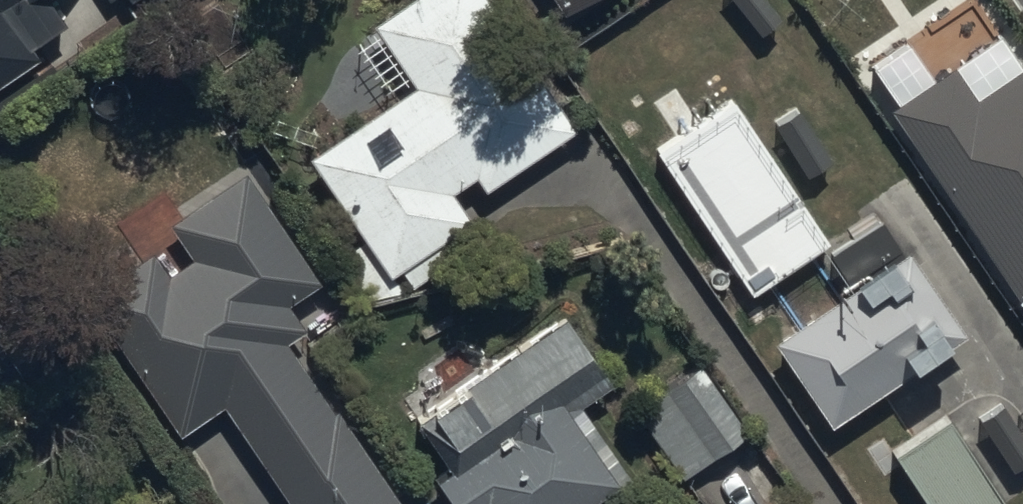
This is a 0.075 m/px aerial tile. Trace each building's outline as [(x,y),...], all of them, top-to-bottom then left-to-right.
[(38,65),(12,25),(51,0),(0,0),(0,90),(38,65)] [(381,271),(578,138),(484,0),(423,0),(375,33),(418,95),(311,168),(381,271)] [(565,17),(590,0),(553,0),(565,17)] [(891,88),(1022,290),(1022,46),(1020,41),(963,78),(946,52),(891,88)] [(733,101),(659,150),(754,293),(829,244),(733,101)] [(291,503),(400,503),(280,327),(323,298),(246,185),(177,232),(199,265),(111,325),(189,439),(229,412),(291,503)] [(901,249),(769,341),(834,434),(966,342),(901,249)] [(419,426),(474,503),(633,503),(639,499),(580,415),(608,395),(559,326),(419,426)] [(699,373),(638,417),(690,488),(751,444),(699,373)] [(894,450),(929,503),(1007,503),(949,415),(894,450)]
